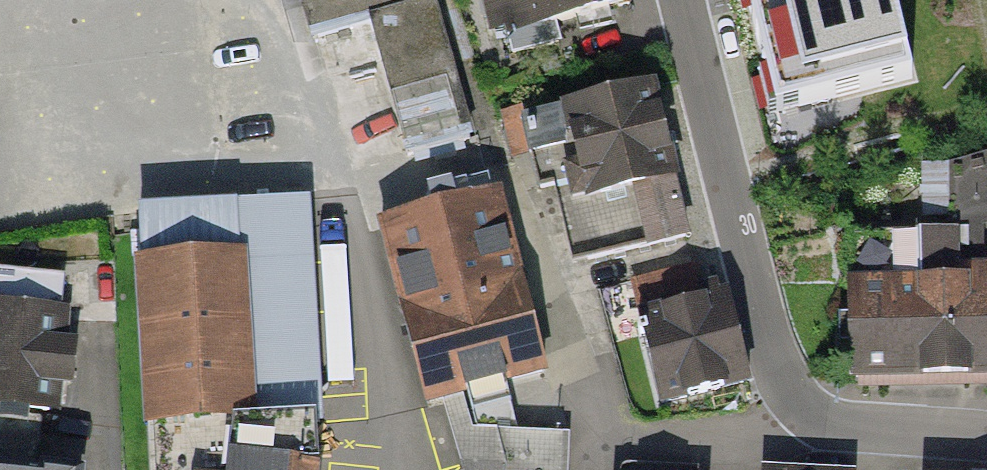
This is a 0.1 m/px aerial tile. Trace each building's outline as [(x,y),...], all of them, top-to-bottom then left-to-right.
[(413,0),(301,0),(313,40),(371,24),(409,158),(464,142),(425,3),(414,6),(413,0)] [(625,0),(494,0),(506,49),(630,19),(625,0)] [(763,54),(781,49),(796,104),(913,74),(894,0),(749,0),(763,54)] [(687,235),(651,88),(526,119),(524,109),(504,114),(515,156),(531,152),(540,189),(569,182),(588,260),(687,235)] [(550,368),(505,198),(376,232),(421,402),(550,368)] [(153,469),(315,469),(316,469),(313,423),(320,423),(307,201),(139,213),(153,469)] [(962,291),(961,239),(873,240),(874,293),(844,293),(845,393),(986,391),(986,291),(962,291)] [(661,403),(749,381),(727,295),(721,297),(718,285),(700,290),(693,264),(630,280),(661,403)] [(0,313),(0,469),(37,469),(45,394),(62,396),(66,357),(49,355),(53,319),(0,313)] [(567,445),(490,439),(487,469),(565,469),(567,445)]
